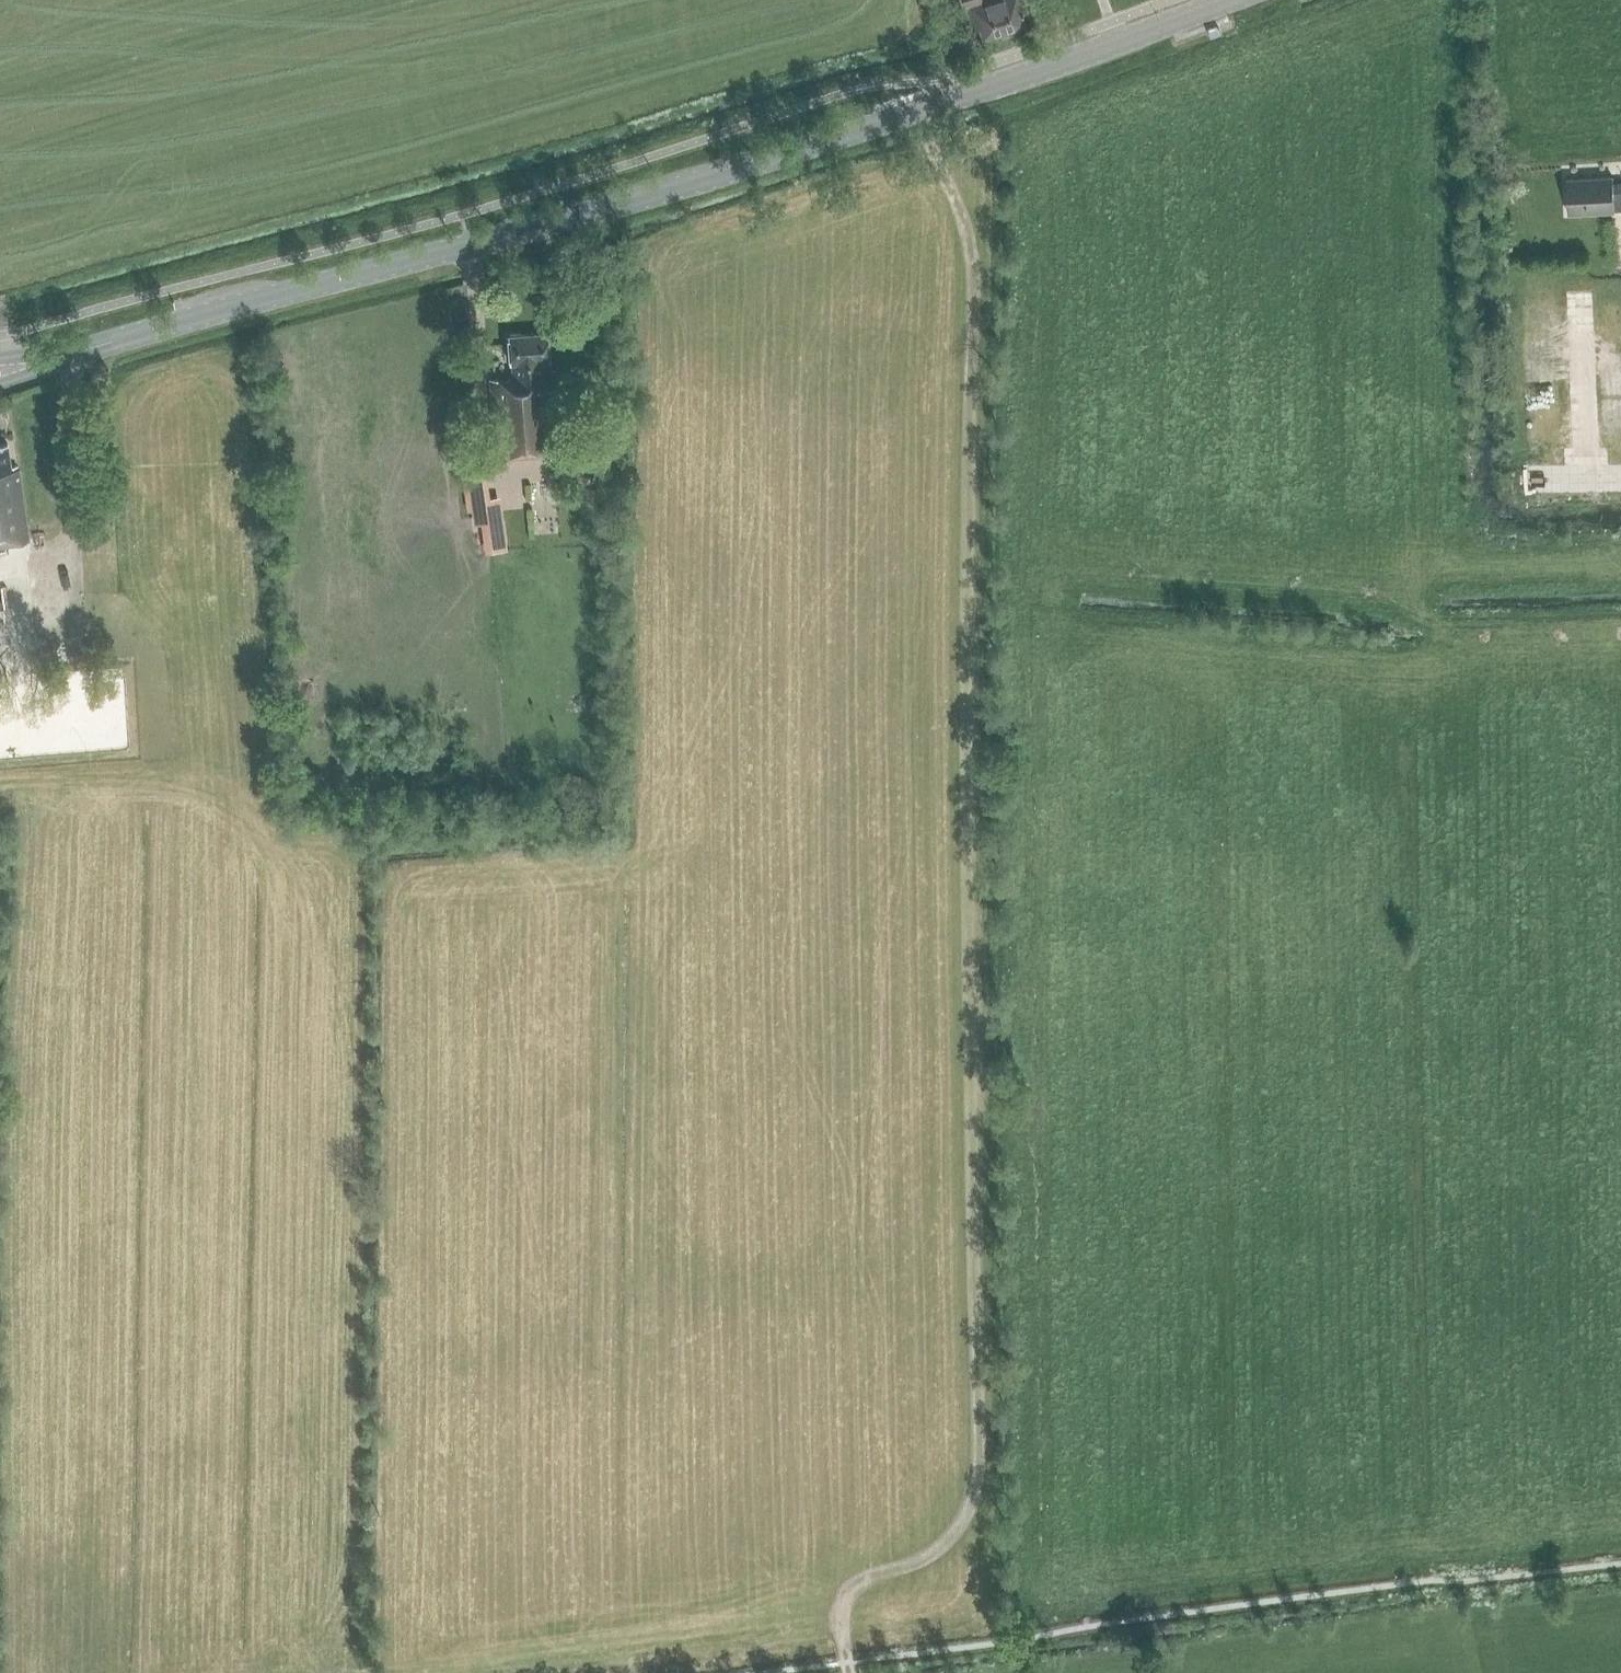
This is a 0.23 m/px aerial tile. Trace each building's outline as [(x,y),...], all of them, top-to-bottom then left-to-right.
[(965,5),(965,6),(972,31),(979,30),(982,40),(1026,27),(1023,16),(1027,15),(1022,0),(961,0),(963,6),(965,5)] [(1614,185),(1613,178),(1567,180),(1569,215),(1614,213),(1614,210),(1620,210),(1620,185),(1614,185)] [(491,380),(497,458),(559,453),(554,391),(551,391),(549,360),(550,360),(548,333),(509,336),(511,363),(512,363),(513,378),(491,380)] [(27,537),(16,463),(9,464),(6,443),(0,443),(0,541),(27,537)] [(482,519),(484,551),(509,549),(505,494),(491,495),(489,472),(470,473),(473,520),(482,519)]
